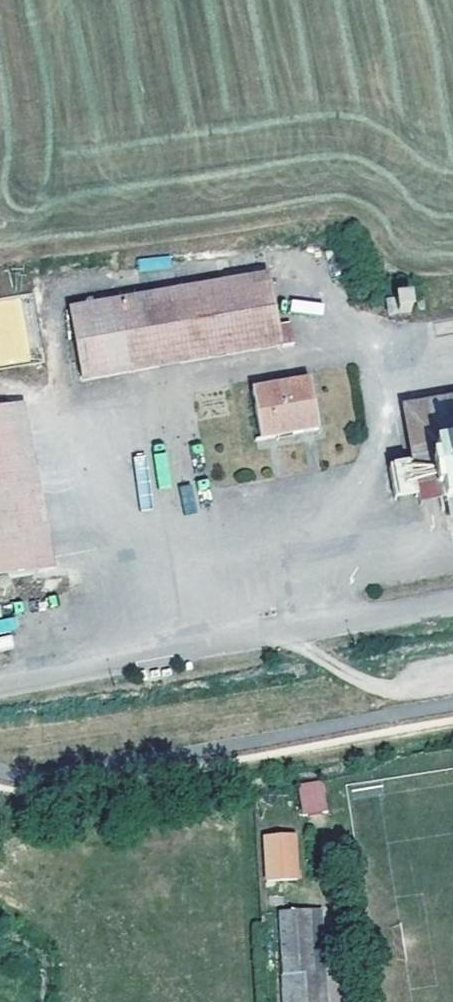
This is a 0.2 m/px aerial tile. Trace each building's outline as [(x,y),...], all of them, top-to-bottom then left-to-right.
[(76,310),(87,380),(306,343),(295,275),(76,310)] [(33,295),(0,297),(0,365),(37,362),(33,295)] [(401,300),(402,313),(415,312),(414,299),(407,299),(401,300)] [(402,313),(401,300),(388,301),(389,314),(402,313)] [(319,384),(259,393),(266,438),(325,429),(319,384)] [(448,513),(433,430),(452,427),(452,400),(402,408),(424,538),(452,532),(452,512),(448,513)] [(27,579),(42,576),(15,409),(0,411),(0,583),(27,579)] [(433,430),(448,513),(452,512),(452,427),(433,430)] [(344,817),(344,790),(317,791),(317,818),(344,817)] [(302,881),(299,838),(269,840),(272,883),(302,881)] [(327,1001),(341,1001),(335,909),(322,910),(327,1001)] [(322,910),(280,912),(285,1001),(327,1001),(322,910)]
